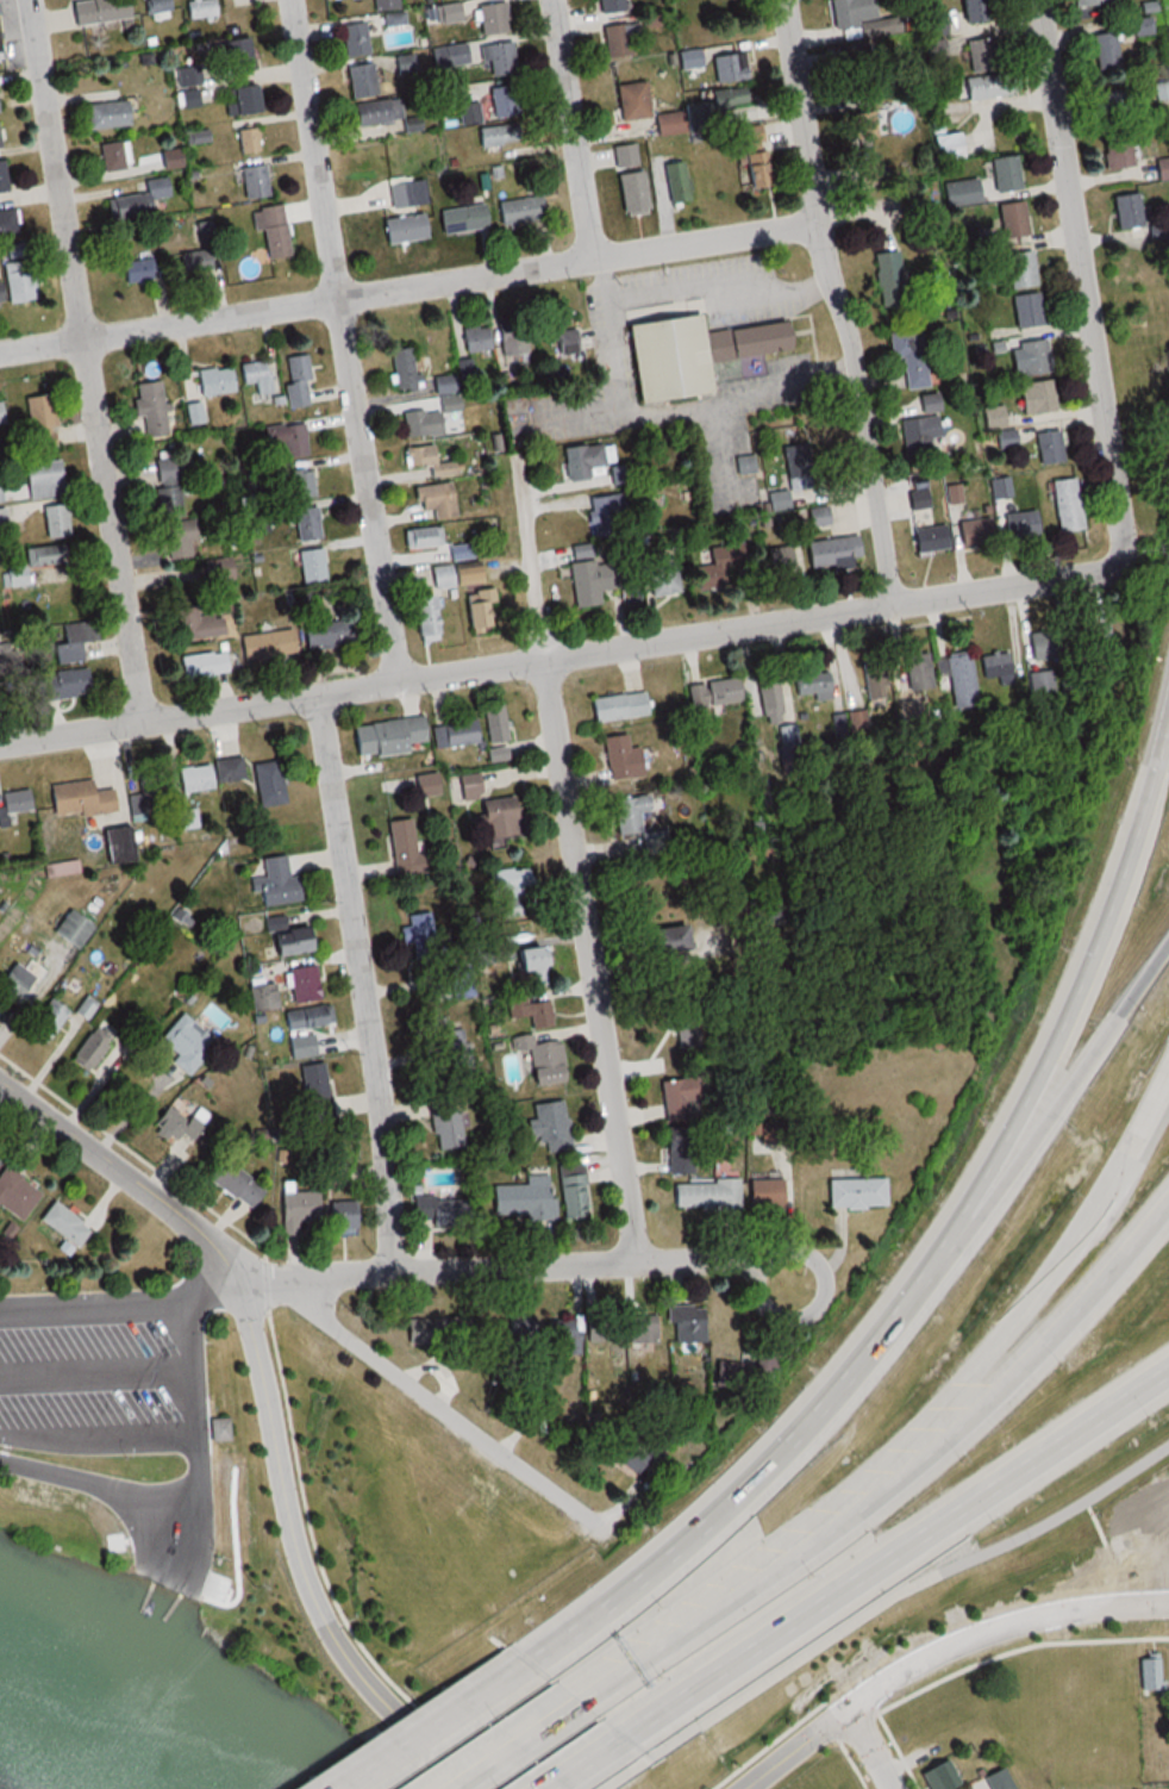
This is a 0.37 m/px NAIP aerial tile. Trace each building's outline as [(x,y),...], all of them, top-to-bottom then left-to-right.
[(78,29),(131,23),(128,0),(107,0),(75,4),(78,29)] [(173,15),(171,0),(148,0),(150,18),(173,15)] [(398,11),(398,0),(379,0),(379,11),(398,11)] [(628,13),(625,0),(601,0),(604,17),(628,13)] [(862,29),(864,41),(900,36),(897,15),(884,17),(882,0),(837,0),(832,1),(836,32),(862,29)] [(992,24),(987,0),(972,0),(964,1),(968,28),(992,24)] [(1081,13),(1115,4),(1114,0),(1078,0),(1081,13)] [(187,6),(191,24),(219,18),(216,1),(187,6)] [(482,39),(510,35),(507,6),(479,9),(482,39)] [(1156,42),(1155,21),(1126,23),(1127,44),(1156,42)] [(371,58),(368,26),(344,28),(347,60),(371,58)] [(640,60),(640,29),(608,29),(608,60),(640,60)] [(1122,72),(1118,35),(1095,37),(1099,74),(1122,72)] [(970,44),(974,77),(1001,74),(997,40),(970,44)] [(254,75),(254,43),(226,43),(226,75),(254,75)] [(518,75),(513,44),(482,50),(488,81),(518,75)] [(715,59),(718,86),(750,83),(747,56),(715,59)] [(379,99),(376,67),(350,70),(353,102),(379,99)] [(967,83),(972,105),(1016,95),(1011,73),(967,83)] [(652,120),(648,85),(618,88),(623,124),(652,120)] [(1156,87),(1158,104),(1168,103),(1168,86),(1156,87)] [(495,121),(521,119),(518,89),(492,92),(495,121)] [(228,117),(258,118),(259,91),(229,90),(228,117)] [(715,94),(716,106),(689,107),(691,128),(720,126),(719,112),(750,110),(749,91),(715,94)] [(357,128),(405,124),(404,103),(355,107),(357,128)] [(91,132),(132,129),(130,104),(89,107),(91,132)] [(483,124),(481,106),(462,107),(463,125),(483,124)] [(659,118),(661,139),(687,136),(685,115),(659,118)] [(521,127),(481,130),(483,149),(523,146),(521,127)] [(259,129),(237,132),(242,159),(263,155),(259,129)] [(741,131),(744,190),(770,189),(767,130),(741,131)] [(1105,172),(1132,172),(1132,136),(1105,136),(1105,172)] [(939,138),(939,160),(963,160),(963,138),(939,138)] [(131,146),(104,146),(104,175),(131,175),(131,146)] [(616,149),(619,171),(640,168),(637,147),(616,149)] [(166,173),(185,171),(183,152),(164,154),(166,173)] [(668,191),(668,200),(689,200),(688,159),(657,159),(658,191),(668,191)] [(996,192),(1022,191),(1021,159),(995,160),(996,192)] [(1158,163),(1161,183),(1168,182),(1168,162),(1158,163)] [(244,199),(272,194),(266,167),(239,172),(244,199)] [(650,211),(644,174),(617,178),(622,216),(650,211)] [(1139,226),(1137,193),(1111,195),(1113,228),(1139,226)] [(148,195),(110,195),(110,218),(148,218),(148,195)] [(496,202),(500,226),(543,219),(540,195),(496,202)] [(999,236),(1026,234),(1023,200),(996,202),(999,236)] [(440,234),(486,226),(482,202),(436,209),(440,234)] [(252,208),(254,230),(260,229),(264,258),(289,255),(282,204),(252,208)] [(0,209),(0,236),(16,233),(12,207),(0,209)] [(427,234),(421,210),(379,221),(386,245),(427,234)] [(206,248),(175,255),(180,276),(210,270),(206,248)] [(1033,286),(1030,250),(1004,253),(1007,288),(1033,286)] [(149,257),(119,263),(124,284),(153,278),(149,257)] [(35,300),(31,260),(3,263),(7,302),(35,300)] [(1010,294),(1014,327),(1039,324),(1036,291),(1010,294)] [(633,401),(707,392),(702,361),(784,350),(781,320),(698,332),(695,313),(623,323),(633,401)] [(461,328),(464,352),(489,349),(487,326),(461,328)] [(888,331),(889,357),(901,356),(904,388),(925,386),(921,328),(888,331)] [(555,353),(580,351),(578,329),(553,331),(555,353)] [(505,367),(528,364),(524,333),(502,336),(505,367)] [(1021,375),(1047,373),(1044,339),(1019,341),(1021,375)] [(415,371),(412,347),(390,349),(394,389),(424,386),(423,371),(415,371)] [(287,401),(308,401),(308,355),(287,355),(287,401)] [(457,360),(459,378),(472,376),(471,359),(457,360)] [(272,396),(266,360),(238,364),(241,384),(253,383),(256,399),(272,396)] [(233,392),(233,367),(196,369),(197,393),(233,392)] [(431,379),(435,395),(459,389),(455,372),(431,379)] [(1054,411),(1049,379),(1016,384),(1020,416),(1054,411)] [(131,399),(132,417),(142,417),(143,436),(166,434),(162,381),(134,383),(135,399),(131,399)] [(55,446),(49,393),(23,396),(29,448),(55,446)] [(917,396),(920,413),(937,411),(933,393),(917,396)] [(459,408),(455,396),(439,400),(443,413),(459,408)] [(188,423),(204,422),(202,402),(186,403),(188,423)] [(403,412),(405,437),(442,434),(440,409),(403,412)] [(900,418),(901,442),(937,440),(936,416),(900,418)] [(267,426),(269,443),(281,442),(282,457),(307,455),(304,422),(267,426)] [(1037,465),(1062,462),(1058,430),(1034,432),(1037,465)] [(602,462),(611,461),(610,443),(562,447),(565,479),(603,475),(602,462)] [(404,446),(403,466),(427,466),(427,474),(455,475),(455,462),(433,462),(433,446),(404,446)] [(183,516),(175,456),(152,459),(160,519),(183,516)] [(23,476),(0,478),(0,501),(62,495),(59,460),(22,463),(23,476)] [(291,483),(278,484),(279,498),(313,495),(311,468),(290,470),(291,483)] [(1080,529),(1073,478),(1050,481),(1056,532),(1080,529)] [(412,487),(416,510),(430,508),(432,520),(454,516),(449,482),(412,487)] [(770,510),(788,506),(784,490),(767,495),(770,510)] [(591,535),(627,532),(624,493),(589,496),(591,535)] [(44,538),(69,536),(66,502),(9,507),(10,514),(41,511),(44,538)] [(319,539),(316,504),(270,509),(272,520),(293,518),(296,542),(319,539)] [(826,522),(824,508),(801,511),(803,525),(826,522)] [(1036,538),(1036,512),(1004,512),(1004,538),(1036,538)] [(168,560),(192,556),(189,541),(196,540),(192,519),(161,524),(168,560)] [(989,519),(956,520),(957,544),(990,543),(989,519)] [(946,549),(943,525),(910,529),(913,553),(946,549)] [(438,527),(402,529),(402,547),(439,546),(438,527)] [(859,563),(856,535),(803,541),(807,569),(859,563)] [(743,541),(707,543),(708,565),(694,566),(695,590),(722,588),(720,567),(745,566),(743,541)] [(450,560),(471,557),(469,543),(448,546),(450,560)] [(574,606),(600,604),(599,589),(620,588),(617,558),(599,559),(598,543),(570,545),(574,606)] [(70,544),(23,548),(24,568),(4,570),(5,586),(28,584),(26,567),(71,564),(70,544)] [(791,576),(789,546),(763,548),(765,578),(791,576)] [(297,551),(302,583),(327,579),(321,547),(297,551)] [(231,578),(228,557),(207,560),(211,582),(231,578)] [(677,594),(676,558),(647,559),(648,595),(677,594)] [(430,569),(434,592),(455,590),(454,584),(480,581),(478,563),(430,569)] [(489,624),(483,605),(495,601),(490,588),(458,599),(469,631),(489,624)] [(435,641),(433,596),(411,597),(413,642),(435,641)] [(172,610),(175,640),(222,635),(219,614),(196,617),(195,607),(172,610)] [(304,651),(351,645),(348,620),(301,625),(304,651)] [(84,660),(80,641),(97,639),(94,625),(61,631),(63,643),(52,645),(55,665),(84,660)] [(239,635),(242,661),(292,656),(290,630),(239,635)] [(1026,634),(1030,664),(1062,660),(1058,630),(1026,634)] [(178,654),(179,677),(226,675),(225,653),(178,654)] [(969,653),(934,659),(937,678),(947,677),(952,709),(977,705),(969,653)] [(981,653),(981,684),(1012,684),(1012,653),(981,653)] [(903,657),(906,692),(931,689),(927,654),(903,657)] [(885,661),(861,665),(867,710),(891,707),(885,661)] [(90,695),(88,669),(34,674),(36,700),(90,695)] [(783,722),(776,671),(755,674),(762,725),(783,722)] [(814,700),(831,700),(831,673),(794,673),(794,695),(814,695),(814,700)] [(686,685),(690,709),(740,701),(736,677),(686,685)] [(648,715),(645,692),(590,699),(593,722),(648,715)] [(501,702),(482,705),(488,743),(507,740),(501,702)] [(406,751),(406,743),(427,741),(425,717),(351,725),(354,757),(406,751)] [(433,724),(436,747),(476,743),(474,719),(433,724)] [(602,738),(609,781),(641,775),(637,747),(627,749),(625,734),(602,738)] [(277,759),(249,764),(257,807),(284,802),(277,759)] [(180,794),(211,787),(205,763),(175,770),(180,794)] [(137,774),(142,798),(170,793),(166,769),(137,774)] [(413,776),(418,797),(441,792),(437,771),(413,776)] [(478,773),(456,775),(459,801),(481,799),(478,773)] [(79,811),(79,816),(114,811),(111,789),(92,792),(90,780),(46,785),(50,815),(79,811)] [(2,790),(2,814),(33,814),(33,790),(2,790)] [(637,814),(650,812),(648,795),(611,800),(616,835),(639,833),(637,814)] [(478,801),(484,839),(516,834),(510,796),(478,801)] [(410,818),(386,821),(393,875),(430,871),(427,852),(414,854),(410,818)] [(299,903),(297,875),(287,876),(285,855),(260,857),(262,877),(257,877),(259,906),(299,903)] [(498,918),(522,916),(520,894),(531,893),(529,868),(489,871),(491,892),(507,890),(508,900),(497,901),(498,918)] [(94,928),(70,909),(51,931),(75,951),(94,928)] [(406,915),(412,978),(440,975),(439,964),(441,964),(436,912),(406,915)] [(264,918),(268,957),(310,952),(308,926),(285,928),(284,916),(264,918)] [(683,950),(682,926),(645,929),(646,953),(683,950)] [(545,948),(511,948),(511,970),(545,970),(545,948)] [(14,997),(23,1004),(48,971),(31,957),(22,968),(13,961),(0,978),(0,1015),(14,997)] [(291,1004),(317,1002),(314,966),(288,968),(291,1004)] [(506,997),(509,1020),(529,1017),(530,1029),(552,1026),(549,1001),(528,1004),(526,994),(506,997)] [(676,1049),(698,1047),(692,996),(670,999),(676,1049)] [(66,1011),(47,998),(25,1031),(44,1043),(66,1011)] [(332,1027),(330,1006),(282,1011),(284,1031),(332,1027)] [(189,1075),(216,1043),(179,1014),(153,1046),(189,1075)] [(445,1048),(447,1073),(470,1070),(466,1029),(447,1031),(445,1018),(422,1020),(425,1050),(445,1048)] [(67,1061),(85,1074),(112,1038),(94,1025),(67,1061)] [(287,1035),(289,1058),(316,1057),(315,1034),(287,1035)] [(564,1083),(560,1042),(532,1044),(532,1036),(520,1037),(524,1087),(564,1083)] [(331,1118),(322,1062),(294,1067),(303,1123),(331,1118)] [(658,1083),(665,1121),(706,1115),(700,1076),(658,1083)] [(462,1147),(455,1092),(428,1095),(435,1150),(462,1147)] [(531,1105),(533,1120),(527,1121),(530,1145),(544,1143),(546,1154),(570,1151),(563,1101),(531,1105)] [(197,1108),(187,1120),(168,1105),(150,1127),(171,1143),(179,1133),(191,1142),(209,1118),(197,1108)] [(667,1131),(667,1175),(692,1175),(692,1131),(667,1131)] [(204,1180),(251,1211),(265,1189),(219,1158),(204,1180)] [(560,1217),(585,1217),(584,1164),(559,1165),(560,1217)] [(31,1189),(22,1189),(22,1170),(0,1170),(0,1204),(8,1204),(8,1218),(31,1218),(31,1189)] [(525,1185),(490,1186),(490,1219),(554,1218),(554,1198),(546,1198),(546,1175),(525,1175),(525,1185)] [(826,1179),(826,1208),(885,1208),(885,1179),(826,1179)] [(746,1180),(746,1209),(779,1209),(779,1180),(746,1180)] [(673,1182),(673,1211),(739,1211),(739,1182),(673,1182)] [(316,1192),(279,1192),(280,1234),(358,1232),(357,1201),(327,1202),(327,1218),(317,1218),(316,1192)] [(455,1223),(455,1218),(470,1218),(470,1198),(412,1198),(412,1223),(455,1223)] [(88,1233),(54,1200),(37,1217),(71,1250),(88,1233)] [(704,1342),(704,1305),(670,1305),(670,1342),(704,1342)] [(622,1341),(622,1315),(586,1315),(587,1341),(622,1341)] [(658,1315),(628,1315),(628,1344),(658,1344),(658,1315)] [(507,1352),(539,1352),(539,1317),(507,1317),(507,1352)] [(546,1318),(546,1343),(566,1343),(566,1352),(580,1352),(580,1318),(546,1318)] [(472,1320),(407,1319),(406,1342),(471,1343),(472,1320)] [(777,1357),(755,1352),(751,1369),(773,1375),(777,1357)] [(212,1417),(230,1416),(232,1440),(214,1441),(212,1417)] [(646,1457),(617,1434),(604,1449),(633,1473),(646,1457)] [(1138,1689),(1158,1689),(1158,1654),(1138,1654),(1138,1689)] [(958,1783),(945,1756),(917,1770),(926,1788),(946,1788),(958,1783)] [(988,1788),(1012,1788),(1001,1766),(981,1776),(988,1788)]
